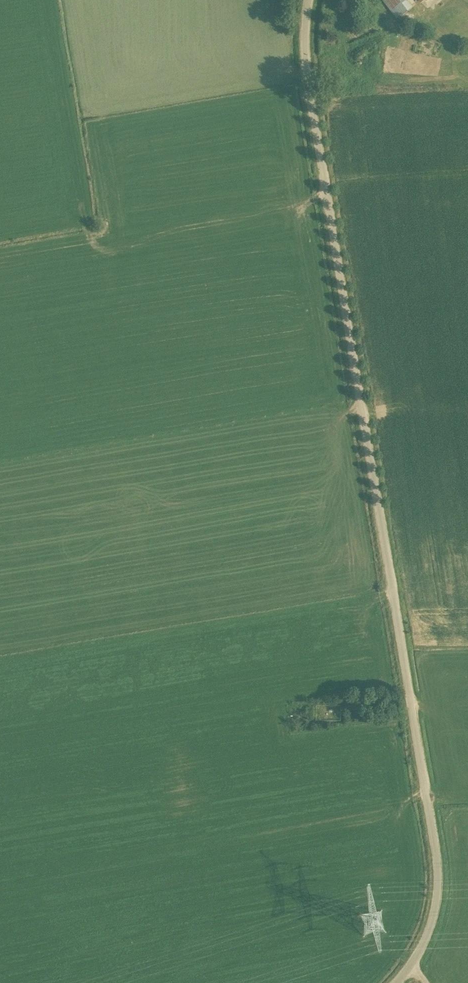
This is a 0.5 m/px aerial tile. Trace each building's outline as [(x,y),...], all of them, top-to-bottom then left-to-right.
[(411,8),(405,0),(382,0),(397,19),(411,8)]
